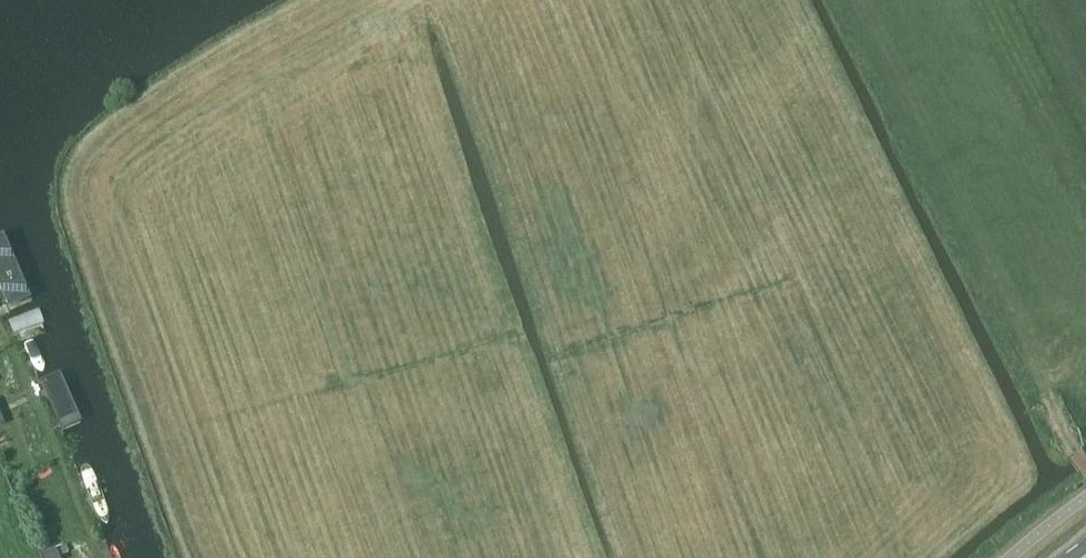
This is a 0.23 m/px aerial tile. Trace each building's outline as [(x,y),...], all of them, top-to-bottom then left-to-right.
[(4,300),(24,291),(3,242),(0,244),(0,291),(4,300)] [(60,425),(84,482),(104,474),(81,417),(60,425)] [(43,555),(44,557),(59,557),(55,549),(43,555)]
